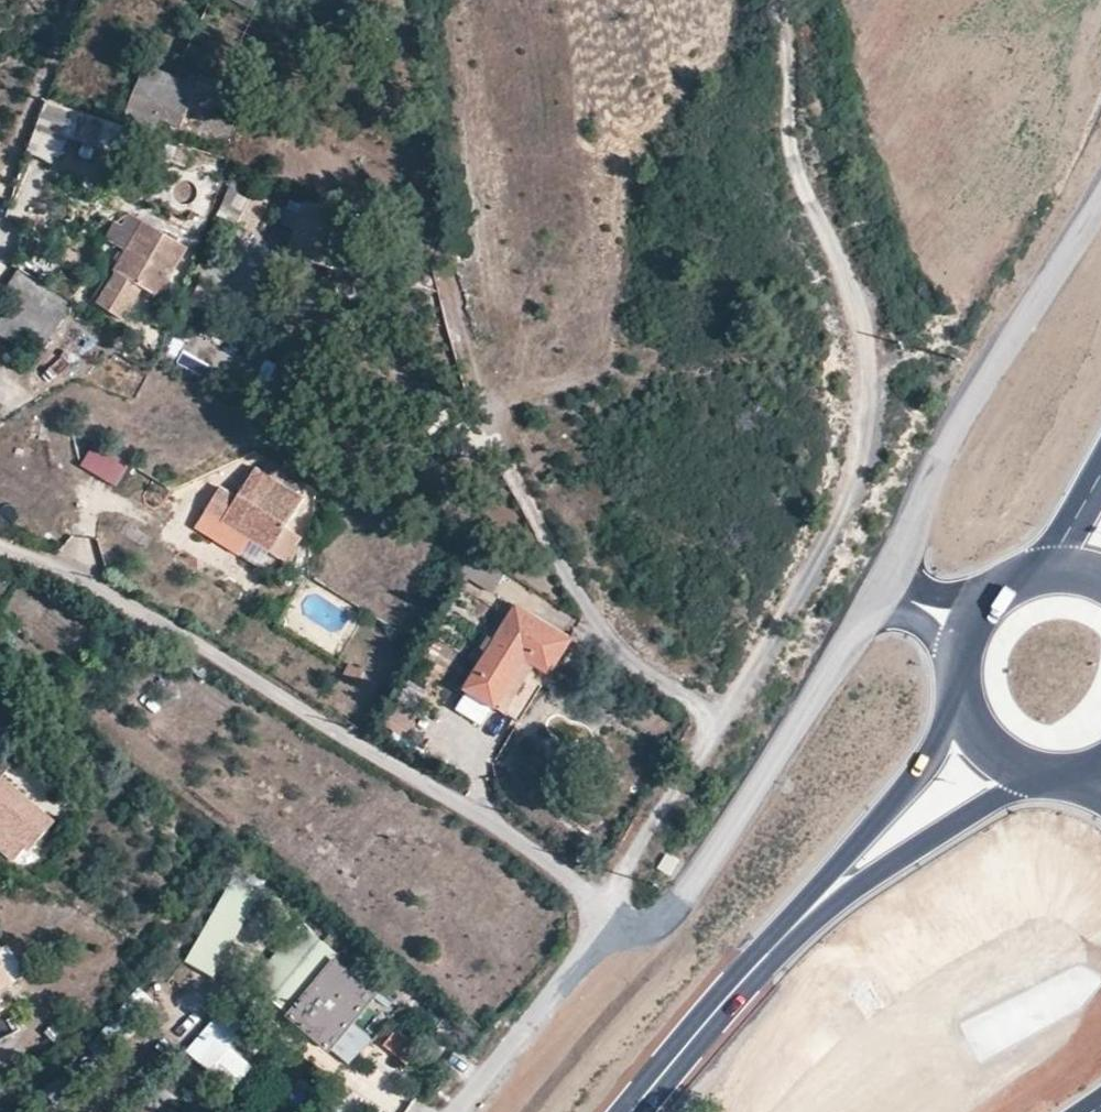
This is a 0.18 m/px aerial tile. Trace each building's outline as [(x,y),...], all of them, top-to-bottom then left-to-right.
[(253,12),(259,0),(230,0),(253,12)] [(145,66),(120,126),(143,134),(149,118),(180,129),(196,85),(145,66)] [(110,123),(59,107),(55,122),(93,133),(93,137),(105,141),(110,123)] [(39,213),(55,164),(26,155),(11,204),(39,213)] [(122,180),(113,174),(106,184),(117,190),(122,180)] [(259,197),(237,187),(212,238),(235,248),(259,197)] [(387,229),(330,208),(313,260),(329,263),(326,276),(351,283),(357,269),(373,273),(387,229)] [(189,249),(130,215),(115,240),(130,250),(116,272),(161,297),(189,249)] [(24,262),(18,271),(40,285),(46,275),(24,262)] [(3,296),(13,303),(56,329),(69,308),(17,273),(3,296)] [(125,305),(108,295),(101,306),(118,316),(125,305)] [(95,442),(81,464),(117,487),(131,465),(95,442)] [(206,514),(250,541),(286,563),(300,540),(284,529),(304,498),(297,492),(303,483),(288,475),(283,484),(256,468),(237,499),(221,488),(206,514)] [(240,557),(250,541),(206,514),(196,530),(240,557)] [(463,548),(451,569),(492,595),(505,574),(481,559),(463,548)] [(569,641),(515,607),(464,689),(467,691),(451,716),(470,728),(485,703),(494,708),(524,660),(549,674),(569,641)] [(641,685),(624,675),(618,686),(634,697),(641,685)] [(5,777),(0,782),(0,846),(14,859),(26,846),(16,836),(39,808),(5,777)] [(276,886),(256,872),(245,888),(266,901),(276,886)] [(323,941),(306,928),(256,988),(326,1047),(372,992),(317,949),(323,941)] [(12,982),(0,963),(0,989),(12,982)] [(227,1050),(252,1020),(233,1005),(208,1034),(227,1050)]
